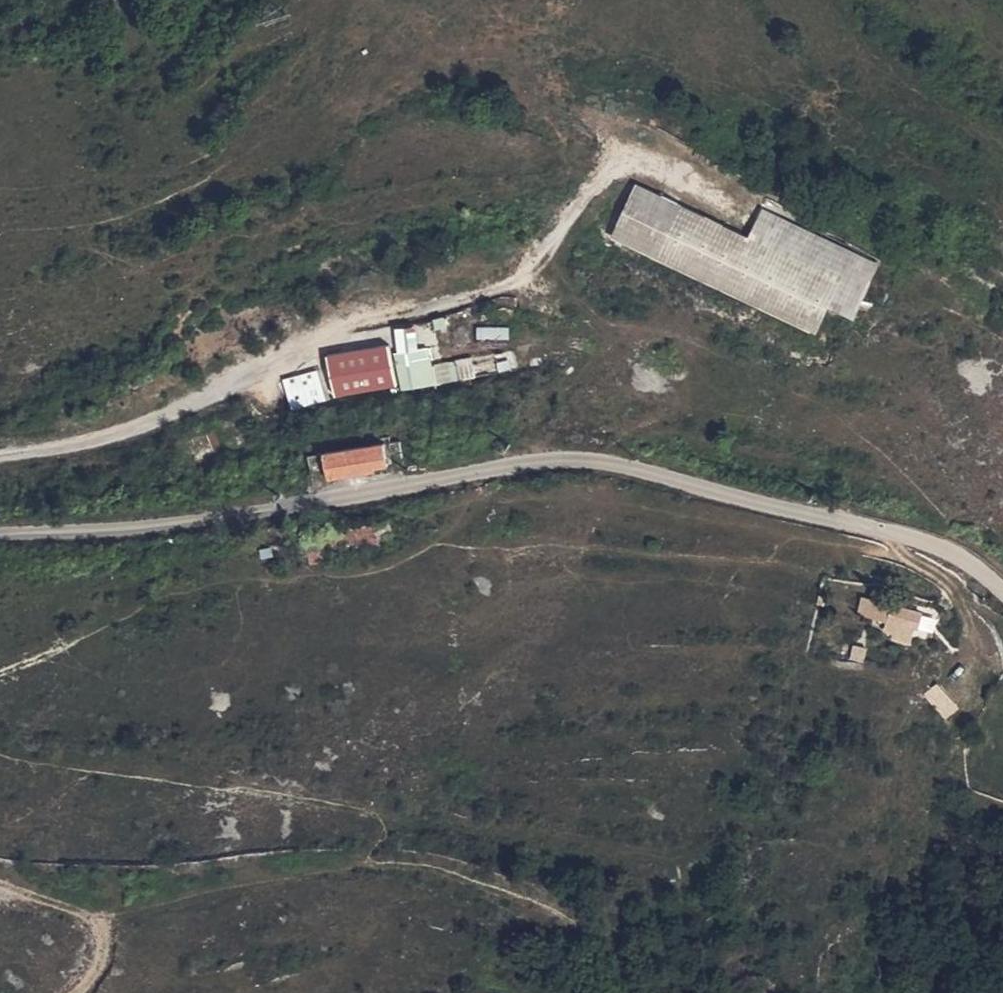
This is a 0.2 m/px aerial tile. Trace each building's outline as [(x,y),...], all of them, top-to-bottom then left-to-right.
[(636,187),(612,243),(815,332),(830,299),(861,312),(884,259),(762,206),(749,237),(636,187)] [(402,343),(339,351),(345,393),(407,385),(402,343)] [(289,410),(325,401),(317,369),(281,378),(289,410)] [(391,441),(330,447),(333,472),(381,468),(380,464),(394,463),(391,441)] [(312,560),(329,558),(326,546),(378,538),(376,520),(310,530),(312,560)] [(915,632),(920,635),(927,624),(888,604),(883,616),(890,619),(891,635),(910,644),(915,632)] [(936,688),(926,698),(947,721),(957,712),(936,688)]
